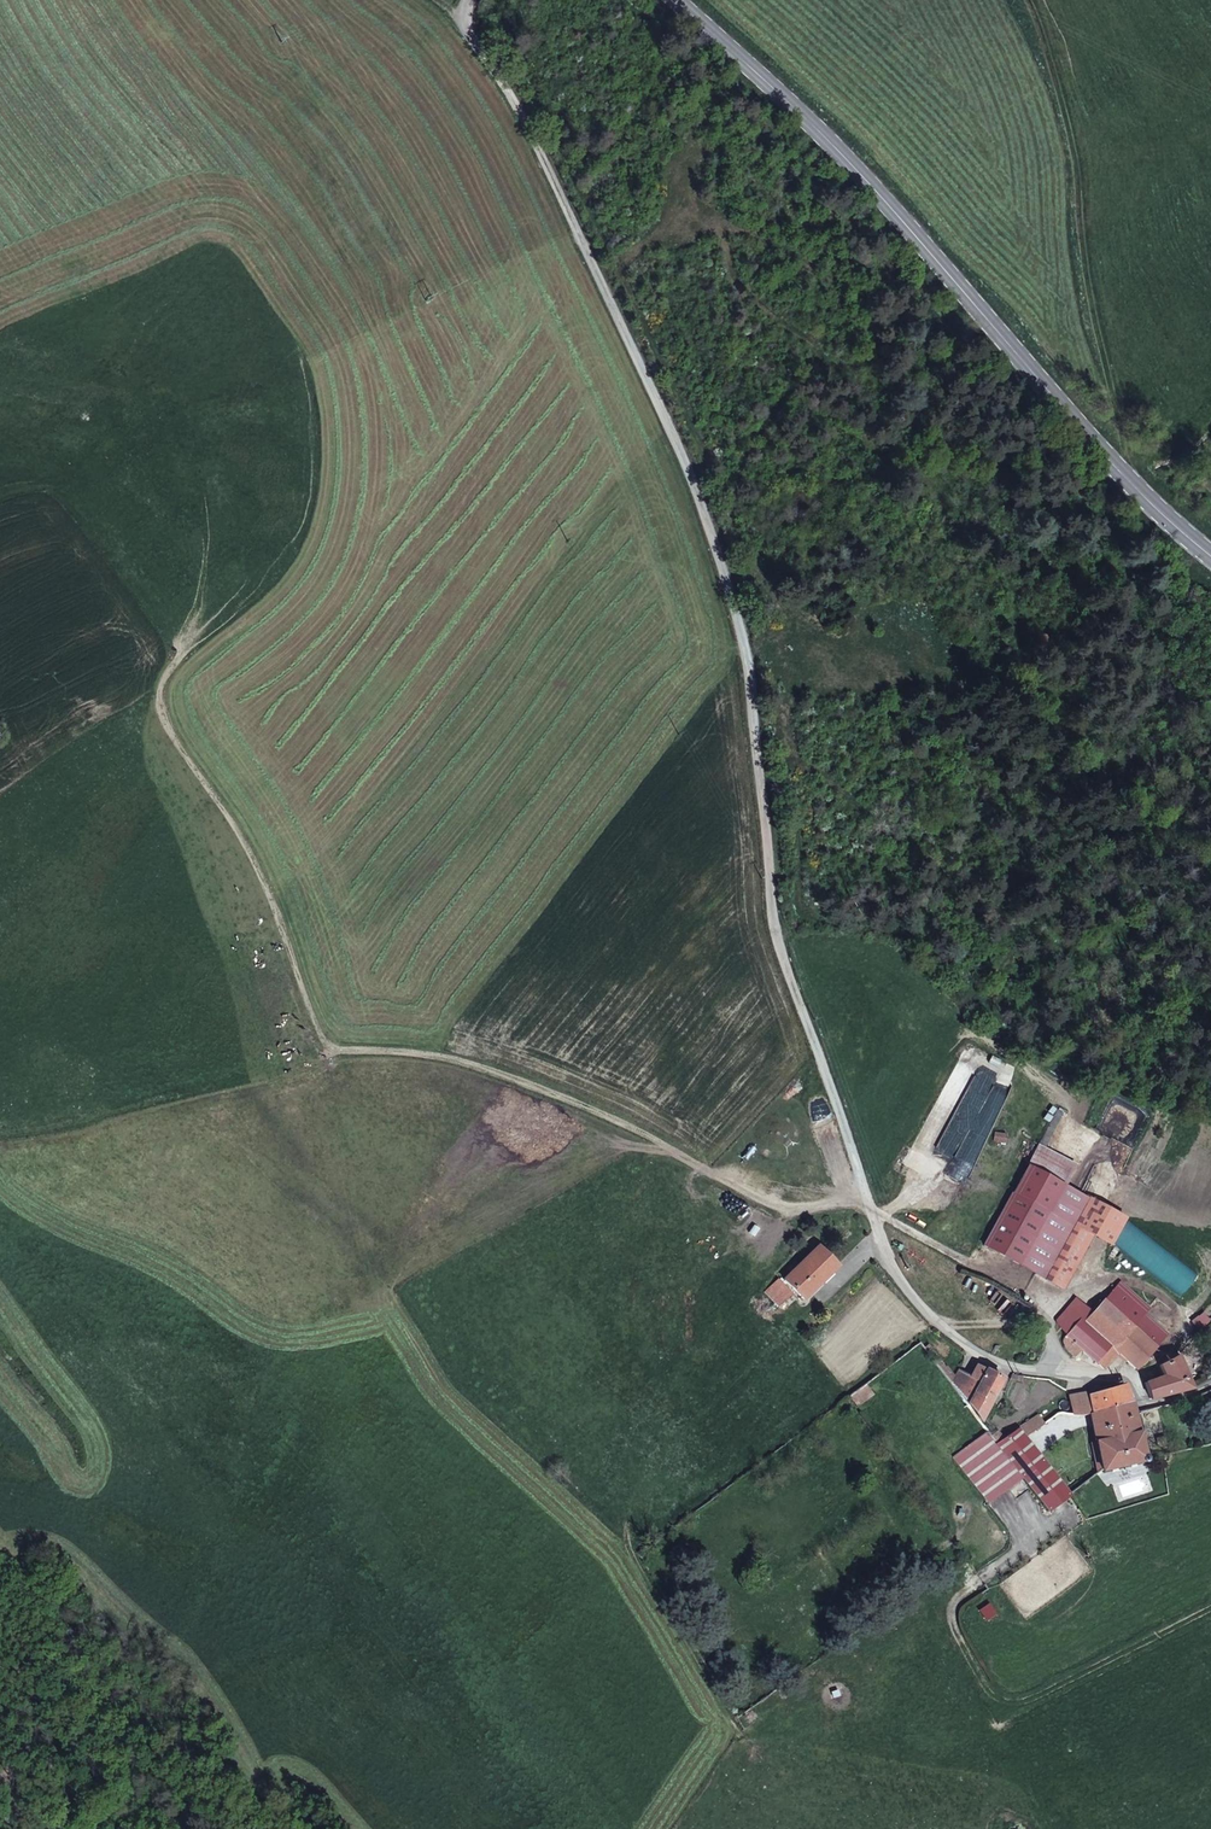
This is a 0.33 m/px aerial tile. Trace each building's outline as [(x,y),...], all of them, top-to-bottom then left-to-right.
[(1046,1142),(1032,1167),(1065,1184),(1079,1158),(1046,1142)] [(1065,1184),(1032,1167),(990,1245),(1041,1275),(1086,1196),(1065,1184)] [(1104,1238),(1093,1233),(1081,1261),(1093,1265),(1104,1238)] [(840,1267),(822,1246),(789,1278),(807,1297),(840,1267)] [(769,1289),(782,1303),(795,1291),(786,1280),(783,1276),(769,1289)] [(1127,1331),(1152,1320),(1127,1295),(1109,1311),(1127,1331)] [(1061,1327),(1072,1339),(1074,1337),(1069,1330),(1082,1318),(1087,1324),(1091,1328),(1098,1321),(1083,1305),(1061,1327)] [(1069,1330),(1074,1337),(1087,1324),(1082,1318),(1069,1330)] [(1155,1323),(1152,1320),(1127,1331),(1098,1321),(1091,1328),(1087,1324),(1074,1337),(1072,1339),(1071,1341),(1074,1344),(1073,1348),(1082,1356),(1089,1351),(1109,1372),(1122,1361),(1138,1377),(1154,1362),(1168,1349),(1148,1329),(1155,1323)] [(1179,1359),(1182,1365),(1188,1362),(1185,1355),(1179,1359)] [(1168,1381),(1149,1389),(1155,1402),(1194,1392),(1182,1365),(1179,1359),(1173,1362),(1176,1368),(1167,1373),(1168,1381)] [(1003,1382),(979,1372),(971,1382),(958,1373),(946,1382),(961,1400),(971,1413),(984,1400),(1003,1382)] [(1087,1414),(1090,1413),(1125,1403),(1119,1386),(1086,1395),(1081,1396),(1075,1397),(1079,1416),(1087,1414)] [(851,1394),(844,1399),(852,1408),(858,1404),(851,1394)] [(1079,1416),(1075,1397),(1066,1399),(1071,1418),(1079,1416)] [(1142,1460),(1131,1419),(1125,1403),(1090,1413),(1098,1460),(1088,1469),(1093,1480),(1103,1471),(1142,1460)] [(1030,1444),(1049,1436),(1046,1432),(1040,1425),(1030,1428),(1020,1431),(1030,1444)] [(985,1524),(1000,1544),(1031,1524),(1049,1511),(997,1446),(989,1437),(982,1428),(949,1455),(995,1517),(985,1524)] [(997,1446),(1049,1511),(1071,1495),(1044,1461),(1030,1444),(1020,1431),(1015,1433),(997,1446)]
